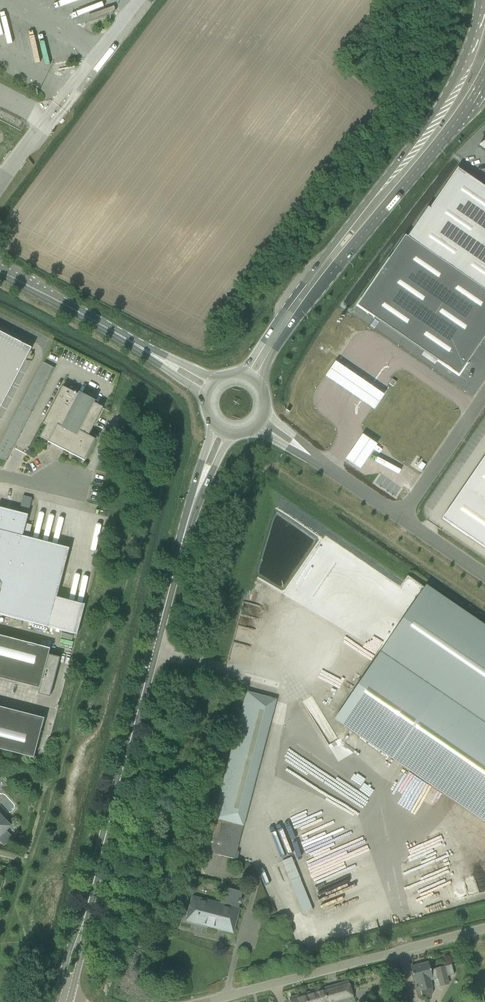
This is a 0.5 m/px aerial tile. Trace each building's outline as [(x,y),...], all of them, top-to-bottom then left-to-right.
[(87,16),(88,21),(114,13),(113,8),(87,16)] [(405,236),(357,306),(459,376),(484,338),(484,188),(458,170),(431,210),(428,208),(408,238),(405,236)] [(2,406),(30,352),(0,336),(0,404),(2,406)] [(55,369),(42,362),(0,444),(0,459),(7,461),(13,449),(55,369)] [(382,400),(334,367),(323,382),(372,415),(382,400)] [(63,387),(44,423),(47,425),(40,438),(51,443),(54,445),(60,448),(63,450),(84,460),(95,440),(88,437),(103,408),(92,403),(93,402),(80,395),(80,396),(63,387)] [(375,449),(360,439),(344,465),(358,475),(375,449)] [(442,519),(484,548),(484,457),(442,519)] [(29,513),(32,497),(24,496),(21,511),(29,513)] [(77,636),(85,605),(57,598),(69,549),(29,539),(29,535),(23,534),(28,516),(0,508),(0,615),(77,636)] [(381,652),(484,724),(484,629),(425,588),(381,652)] [(49,655),(50,649),(0,636),(0,679),(40,689),(49,655)] [(381,652),(335,719),(484,821),(484,724),(381,652)] [(60,658),(49,655),(40,689),(38,695),(50,698),(60,658)] [(235,859),(273,710),(276,700),(247,692),(205,852),(235,859)] [(0,707),(0,750),(34,758),(45,718),(0,707)] [(4,846),(13,838),(6,831),(11,827),(0,815),(0,842),(4,846)] [(379,878),(370,852),(339,862),(337,855),(318,861),(314,848),(338,840),(330,817),(312,823),(318,839),(311,841),(311,842),(304,844),(319,888),(331,883),(333,888),(348,883),(350,888),(379,878)] [(291,858),(281,862),(289,880),(298,876),(291,858)] [(232,932),(234,926),(242,892),(224,888),(220,903),(194,896),(192,904),(188,920),(220,929),(232,932)] [(357,900),(351,889),(329,902),(335,912),(357,900)] [(431,970),(430,968),(429,962),(411,967),(415,983),(418,982),(421,992),(432,989),(433,988),(431,981),(439,979),(447,977),(454,975),(454,973),(452,965),(431,970)] [(353,1000),(348,982),(290,998),(291,1001),(345,1001),(353,1000)]
